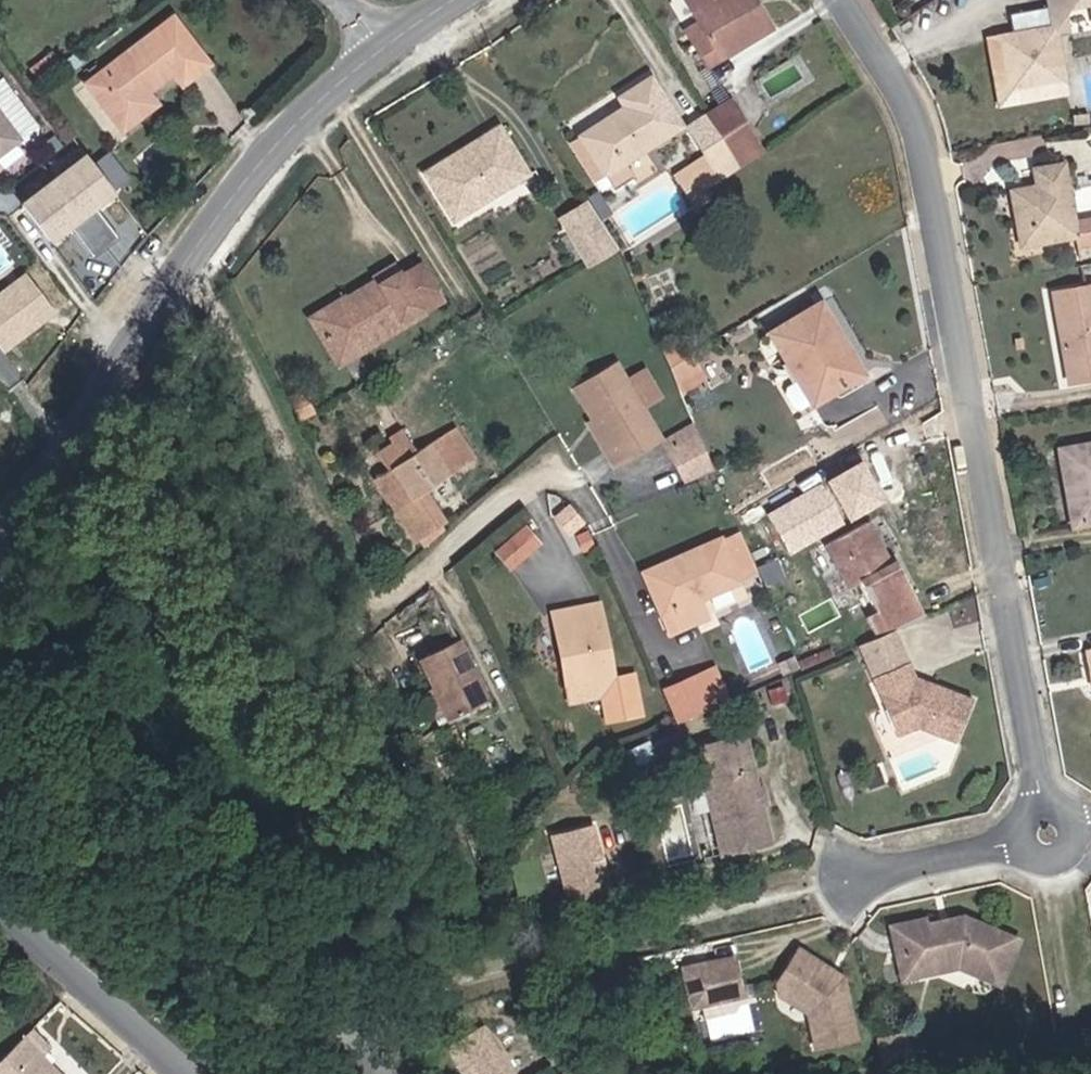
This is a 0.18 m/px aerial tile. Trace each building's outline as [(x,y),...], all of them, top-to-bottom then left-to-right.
[(691,40),(713,72),(732,59),(730,52),(773,22),(761,1),(756,4),(753,0),(693,0),(702,14),(710,27),(691,40)] [(988,18),(990,34),(998,87),(1054,79),(1047,32),(1059,30),(1057,9),(1090,5),(1090,0),(1041,0),(1043,11),(988,18)] [(1057,9),(1059,30),(1090,27),(1090,5),(1057,9)] [(681,27),(691,40),(710,27),(702,14),(681,27)] [(998,87),(990,34),(979,35),(989,105),(1056,95),(1054,79),(998,87)] [(106,153),(127,136),(120,123),(132,114),(162,93),(171,104),(190,87),(157,43),(71,104),(106,153)] [(649,77),(619,99),(627,109),(569,149),(598,191),(607,186),(614,192),(633,180),(624,163),(678,124),(649,77)] [(740,160),(761,145),(730,100),(712,111),(708,113),(740,160)] [(715,178),(740,160),(708,113),(685,129),(704,160),(715,178)] [(141,128),(132,114),(120,123),(127,136),(141,128)] [(4,164),(13,172),(22,165),(24,147),(0,115),(0,167),(4,164)] [(496,125),(481,134),(484,141),(454,159),(449,154),(423,170),(452,217),(525,172),(496,125)] [(1034,163),(1037,183),(1009,188),(1017,236),(1074,227),(1076,236),(1090,233),(1090,177),(1067,180),(1064,159),(1034,163)] [(682,175),(692,192),(707,183),(715,178),(704,160),(682,175)] [(590,259),(618,241),(587,195),(559,214),(590,259)] [(445,296),(421,257),(401,269),(425,309),(445,296)] [(318,333),(337,364),(425,309),(401,269),(395,260),(376,272),(381,281),(349,301),(344,292),(317,307),(329,327),(318,333)] [(3,348),(61,316),(36,271),(0,291),(0,342),(3,348)] [(381,281),(376,272),(344,292),(349,301),(381,281)] [(1066,369),(1090,365),(1090,278),(1051,285),(1066,369)] [(844,338),(818,294),(808,299),(834,343),(844,338)] [(781,380),(791,398),(857,359),(844,338),(834,343),(808,299),(768,323),(794,367),(785,372),(781,380)] [(329,327),(317,307),(306,314),(318,333),(329,327)] [(658,339),(660,345),(682,331),(677,323),(657,336),(658,339)] [(660,345),(667,360),(680,352),(691,345),(682,331),(660,345)] [(680,352),(667,360),(673,376),(700,359),(691,345),(680,352)] [(629,390),(613,363),(606,351),(564,375),(604,445),(646,421),(629,390)] [(632,353),(613,363),(629,390),(648,379),(632,353)] [(315,403),(305,385),(289,393),(298,412),(315,403)] [(691,418),(687,410),(653,423),(657,432),(691,418)] [(708,460),(691,418),(657,432),(675,474),(708,460)] [(378,468),(417,530),(442,514),(424,485),(473,450),(455,421),(406,452),(397,439),(411,431),(403,420),(391,428),(396,436),(381,445),(390,461),(378,468)] [(1090,514),(1090,434),(1047,440),(1059,518),(1090,514)] [(866,622),(883,613),(885,612),(914,595),(883,538),(875,543),(855,511),(817,531),(836,566),(844,562),(865,596),(854,602),(866,622)] [(442,514),(417,530),(421,537),(446,521),(442,514)] [(715,532),(734,575),(753,567),(738,531),(735,524),(715,532)] [(520,525),(491,550),(505,566),(534,541),(520,525)] [(681,556),(643,572),(665,625),(701,610),(695,592),(734,575),(715,532),(677,549),(681,556)] [(639,565),(643,572),(681,556),(677,549),(639,565)] [(714,609),(743,596),(739,586),(710,599),(714,609)] [(593,602),(547,610),(563,701),(596,695),(600,720),(635,713),(627,674),(608,678),(593,602)] [(883,613),(866,622),(853,629),(847,632),(862,665),(897,648),(883,613)] [(491,693),(461,633),(419,656),(451,714),(491,693)] [(1075,642),(1078,665),(1086,666),(1090,692),(1090,640),(1075,642)] [(897,648),(862,665),(862,667),(890,723),(910,713),(950,727),(964,679),(906,659),(897,648)] [(708,667),(690,675),(703,704),(721,697),(708,667)] [(703,704),(690,675),(659,688),(672,718),(703,704)] [(741,731),(692,744),(714,845),(764,834),(756,801),(762,798),(759,781),(751,781),(741,731)] [(644,744),(620,757),(628,773),(652,760),(644,744)] [(572,907),(602,902),(597,882),(603,881),(589,819),(550,828),(560,877),(562,889),(567,888),(572,907)] [(953,918),(939,920),(938,925),(931,928),(926,927),(920,923),(913,924),(911,920),(877,928),(883,956),(895,954),(899,971),(918,967),(919,974),(947,968),(969,976),(984,984),(1005,942),(953,918)] [(834,982),(791,954),(769,986),(772,998),(798,1015),(806,1050),(847,1041),(834,982)] [(706,983),(727,978),(723,959),(672,971),(681,1007),(711,1001),(706,983)] [(730,995),(727,978),(706,983),(711,1001),(730,995)] [(895,1030),(889,1032),(896,1054),(901,1052),(895,1030)] [(42,1071),(50,1064),(32,1044),(24,1052),(38,1067),(30,1073),(45,1073),(42,1071)] [(470,1064),(476,1073),(519,1073),(504,1047),(470,1064)] [(14,1062),(25,1073),(30,1073),(38,1067),(24,1052),(14,1062)] [(2,1073),(25,1073),(14,1062),(2,1073)]
